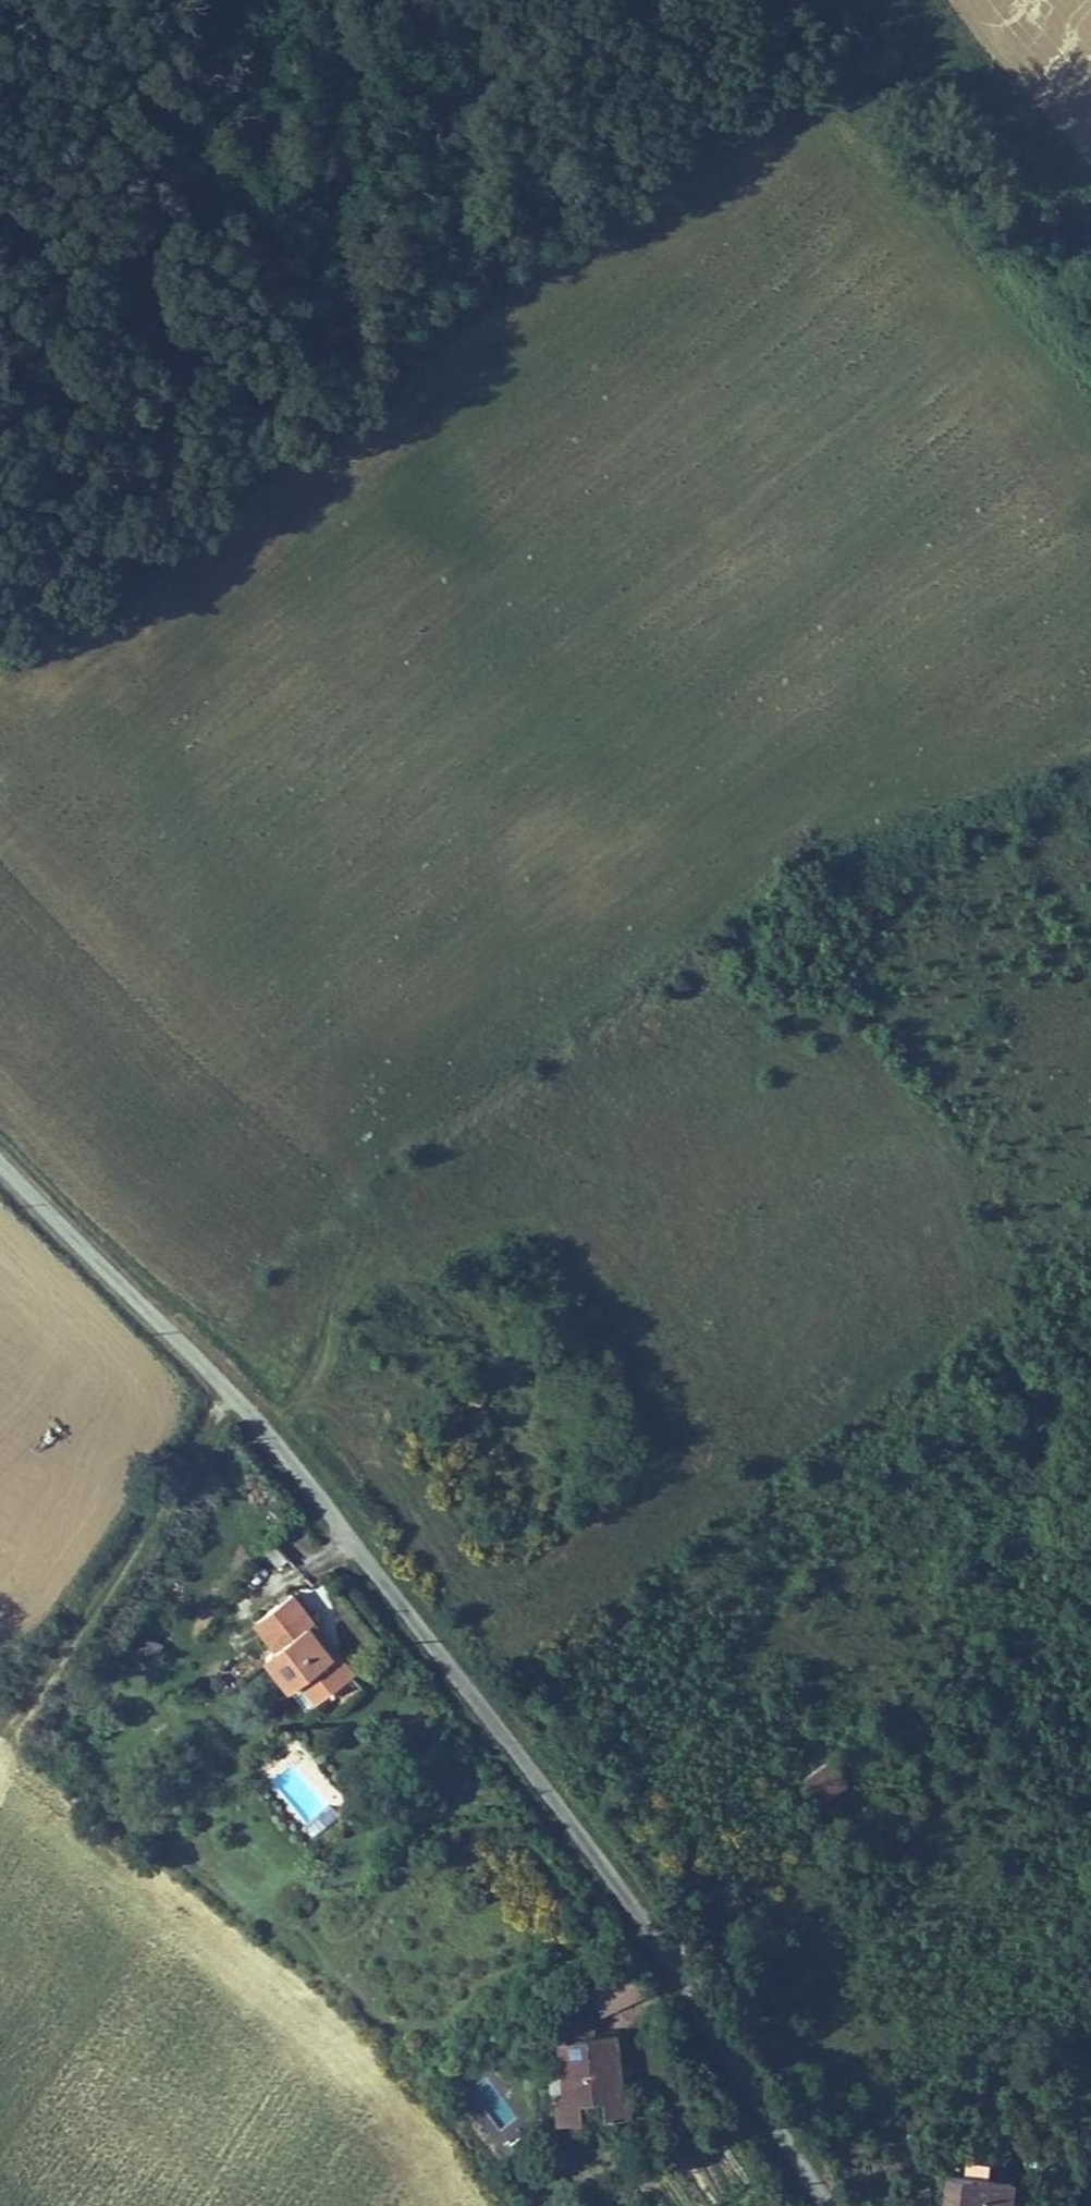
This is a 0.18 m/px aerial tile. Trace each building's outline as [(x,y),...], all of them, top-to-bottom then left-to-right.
[(274,1645),(295,1673),(308,1663),(329,1691),(364,1664),(302,1583),(268,1610),(287,1635),(274,1645)] [(139,1633),(134,1647),(156,1654),(160,1639),(139,1633)] [(308,1663),(295,1673),(316,1701),(329,1691),(308,1663)] [(828,1757),(800,1780),(819,1805),(848,1782),(828,1757)] [(594,2010),(562,2015),(573,2096),(561,2098),(565,2122),(592,2118),(589,2096),(608,2093),(612,2117),(636,2113),(633,2088),(626,2089),(617,2027),(597,2030),(594,2010)] [(944,2178),(941,2205),(1046,2205),(1047,2190),(985,2183),(987,2165),(963,2163),(961,2180),(944,2178)]
